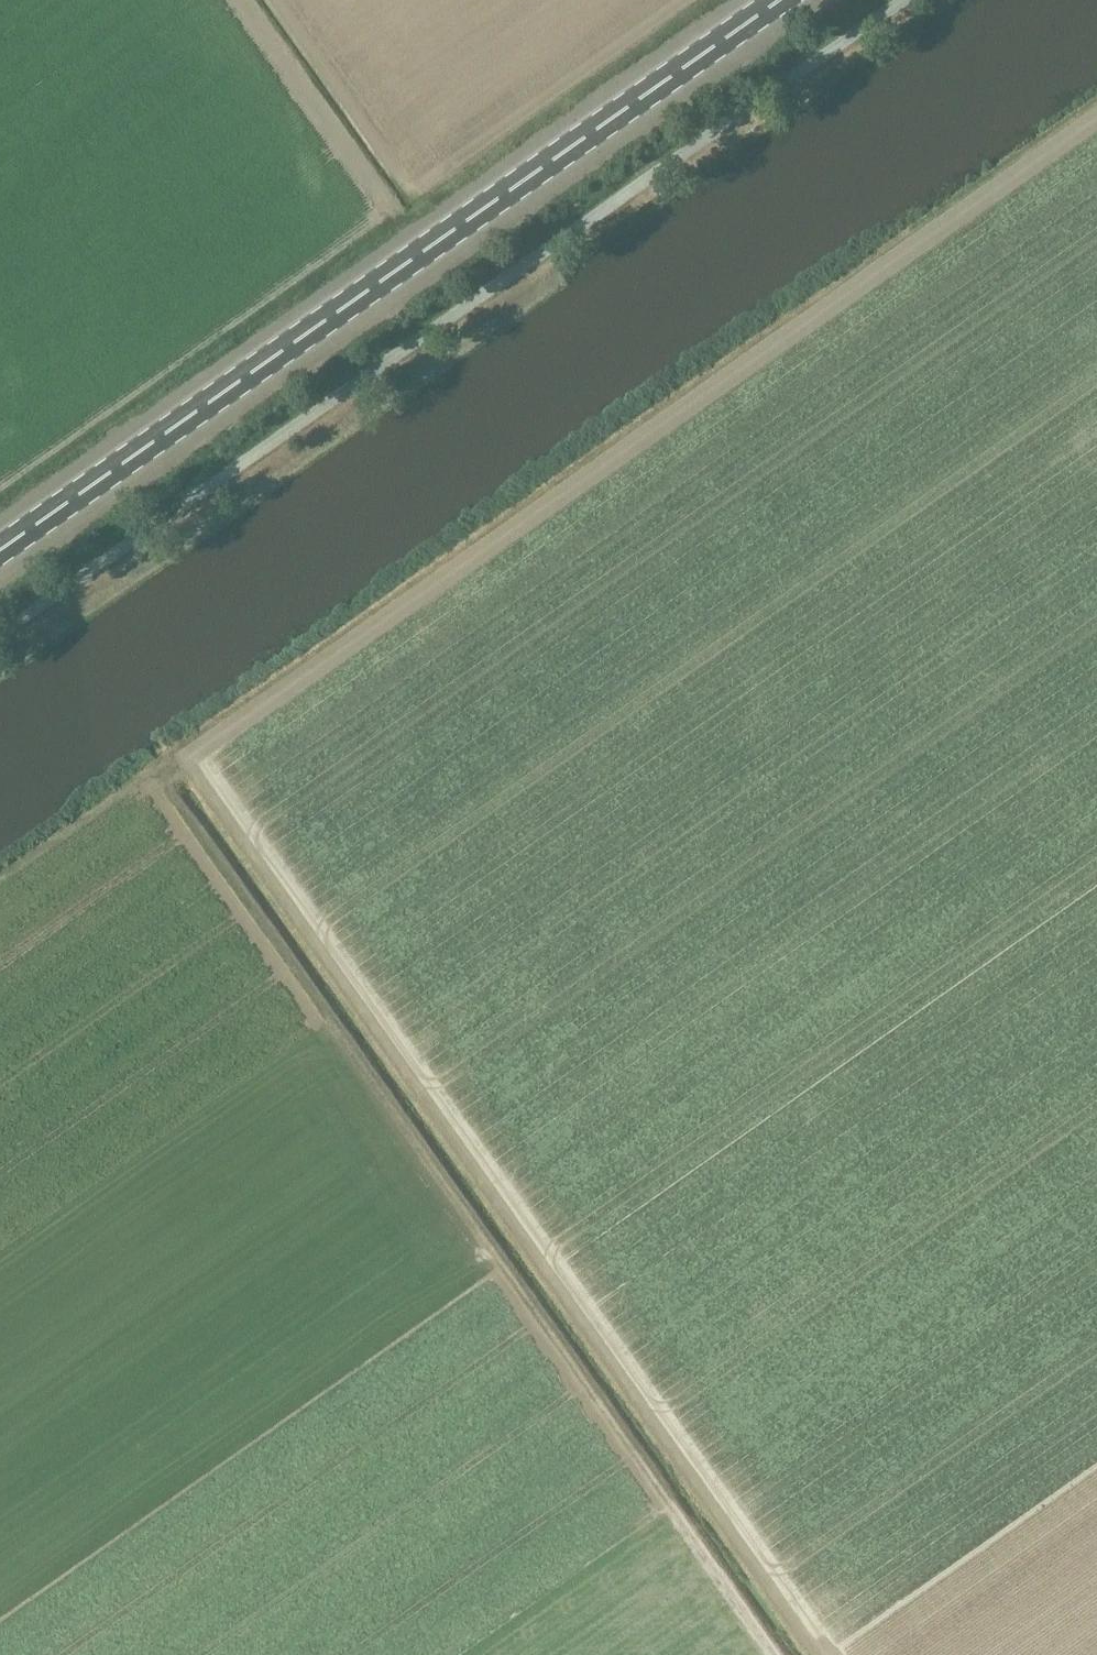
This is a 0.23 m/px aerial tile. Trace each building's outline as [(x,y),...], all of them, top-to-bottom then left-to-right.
[(541,1498),(544,1485),(528,1482),(526,1495),(541,1498)]
